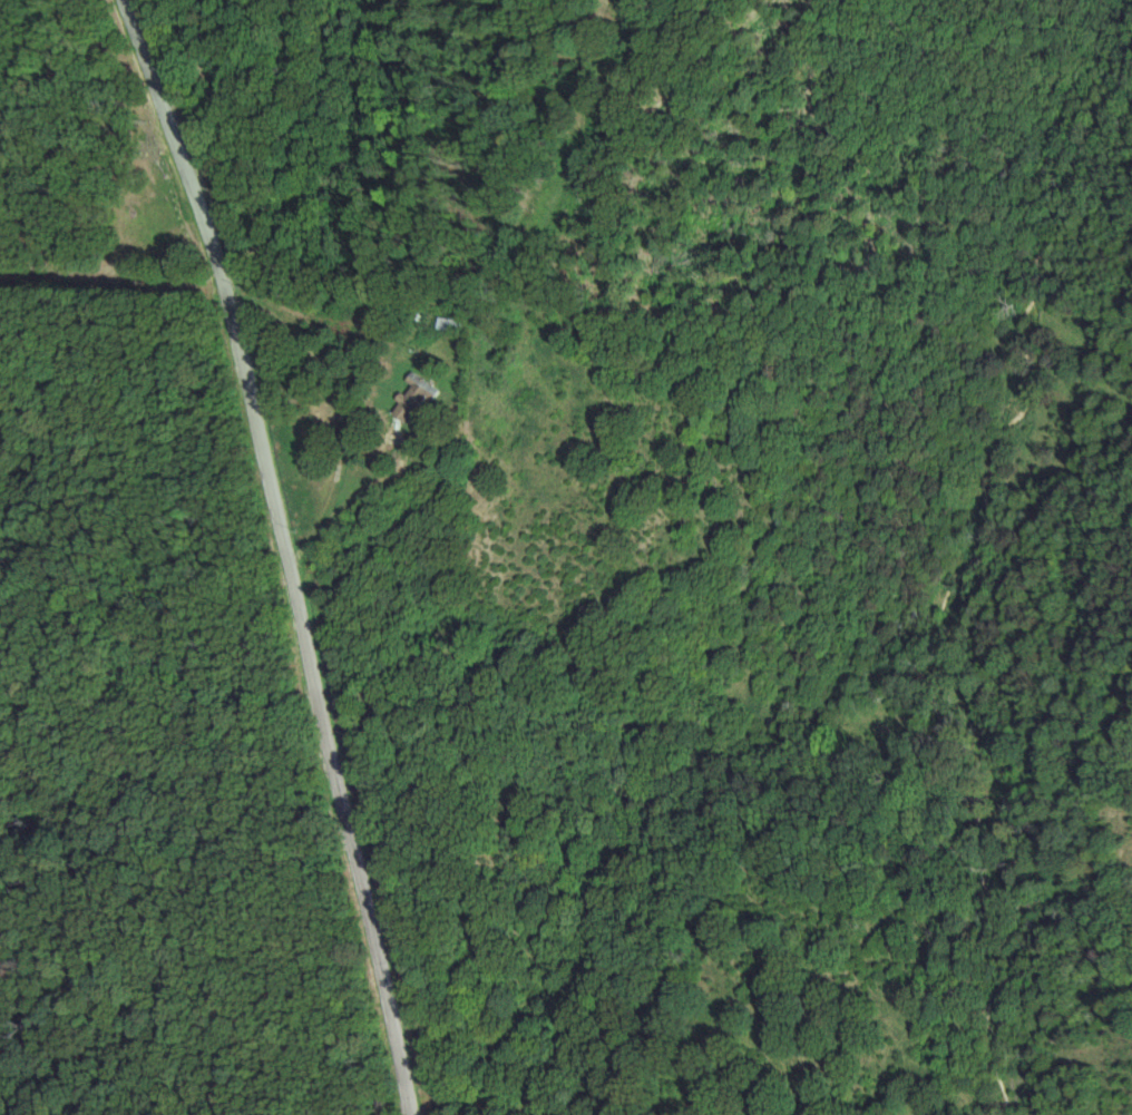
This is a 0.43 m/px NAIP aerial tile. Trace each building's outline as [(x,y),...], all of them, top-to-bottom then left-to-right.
[(404,424),(428,391),(414,381),(404,395),(400,392),(392,402),(397,406),(391,414),(404,424)]
